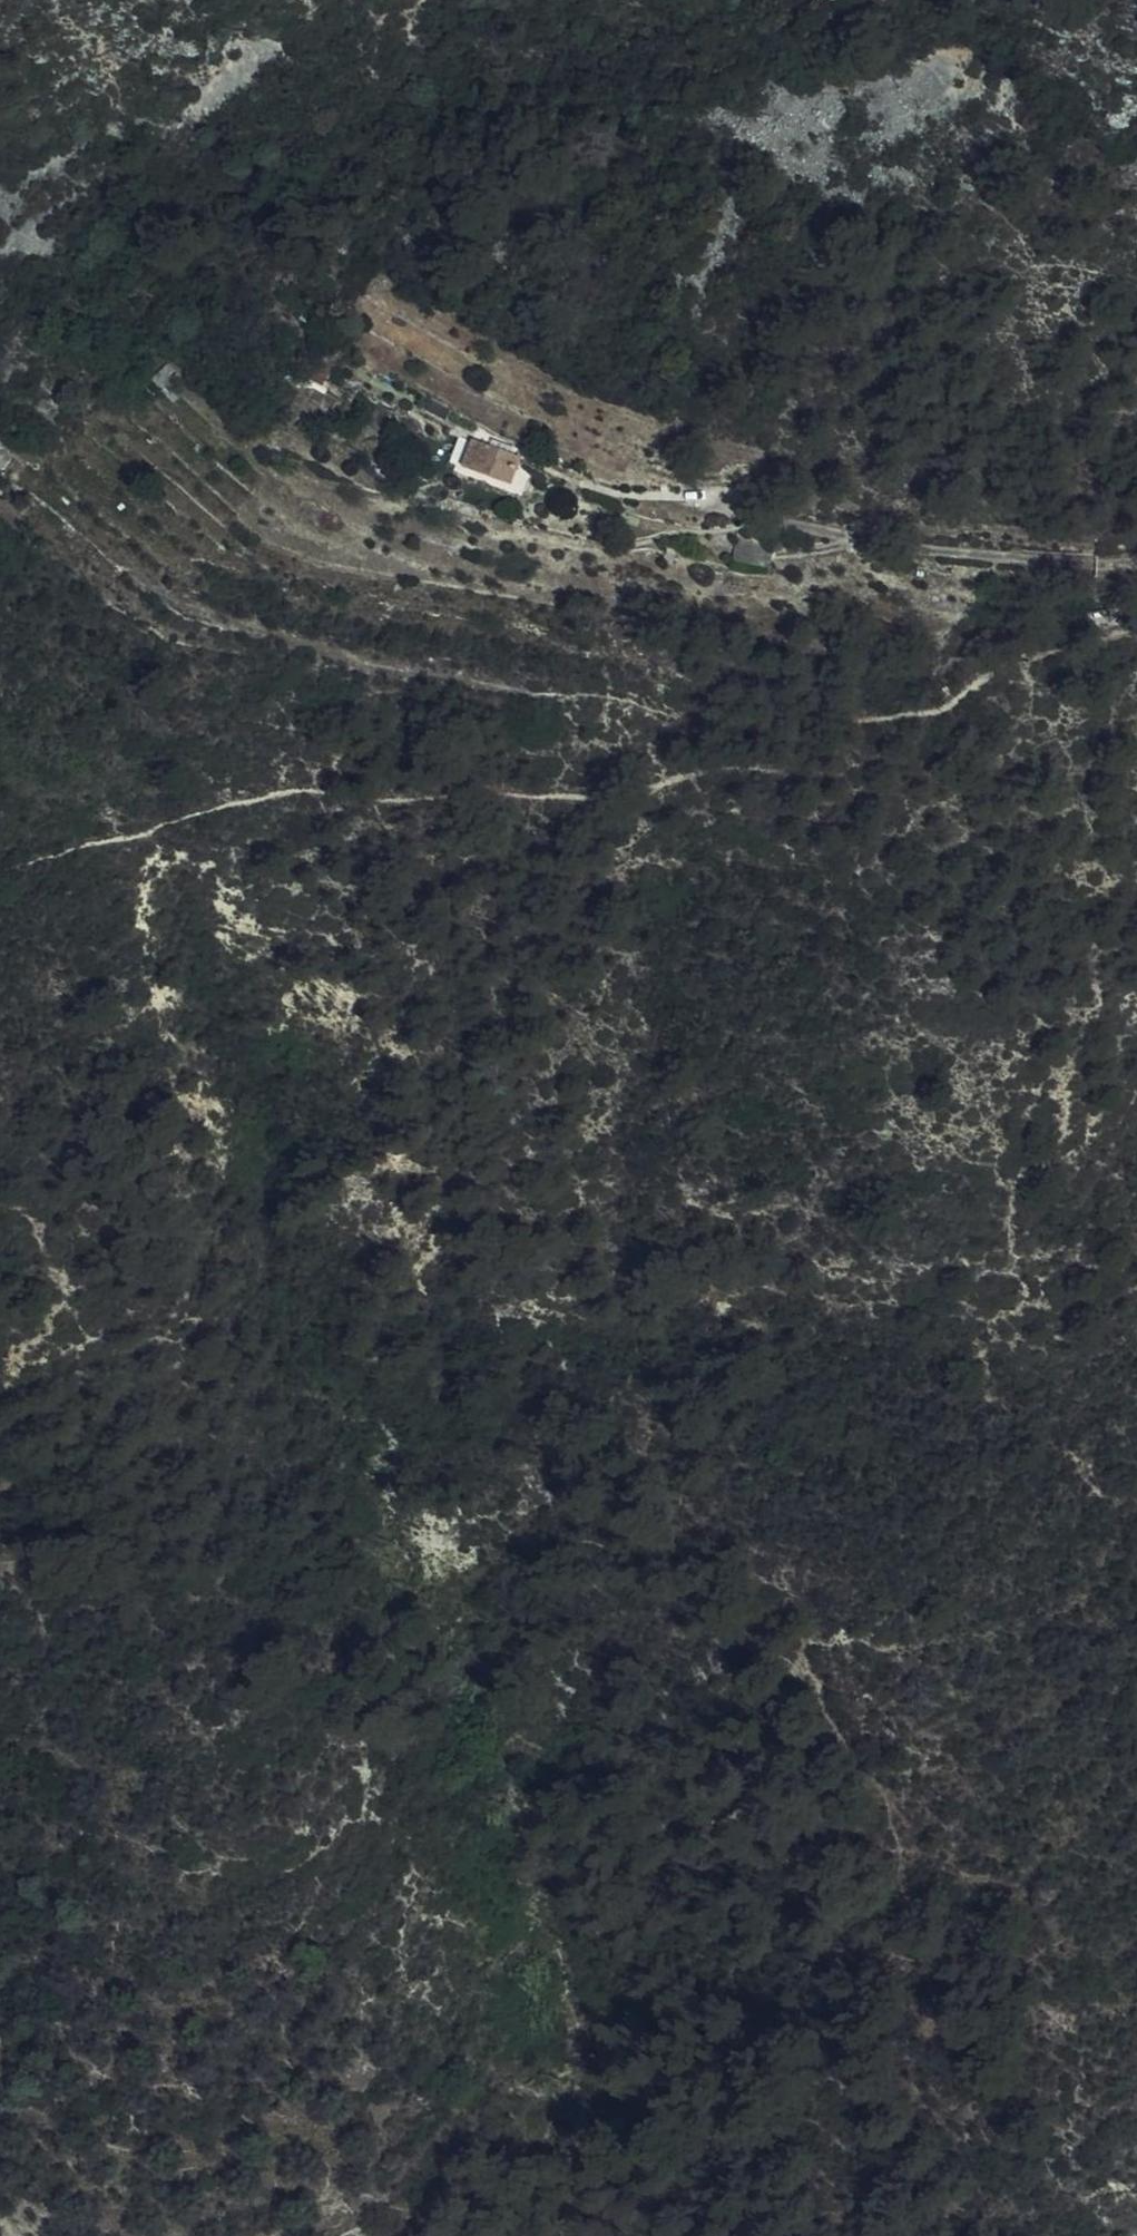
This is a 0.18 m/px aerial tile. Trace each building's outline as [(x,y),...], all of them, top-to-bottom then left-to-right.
[(495,480),(503,453),(458,438),(449,465),(495,480)]
